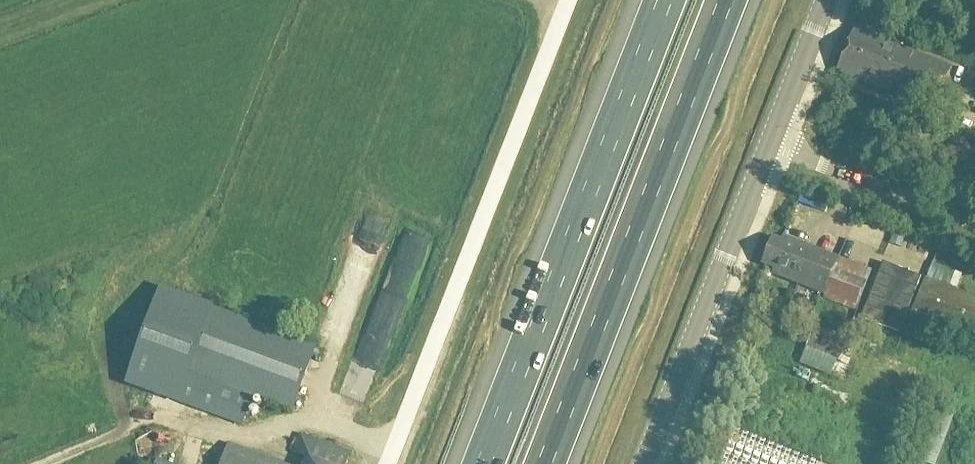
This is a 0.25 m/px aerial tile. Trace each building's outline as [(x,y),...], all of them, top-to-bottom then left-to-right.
[(934,111),(951,68),(854,29),(837,72),(934,111)] [(974,154),(962,139),(960,131),(949,133),(951,141),(942,143),(935,161),(950,175),(969,173),(974,154)] [(365,272),(384,231),(365,222),(346,263),(365,272)] [(894,231),(890,244),(901,248),(906,235),(894,231)] [(823,295),(838,258),(783,236),(781,241),(772,238),(762,265),(773,269),(772,274),(823,295)] [(856,311),(871,272),(838,258),(823,295),(822,298),(856,311)] [(945,281),(974,293),(974,290),(974,268),(954,259),(945,281)] [(882,262),(860,319),(898,334),(921,277),(882,262)] [(925,281),(925,280),(911,313),(912,313),(913,312),(974,337),(974,302),(925,281)] [(160,288),(125,383),(130,385),(177,402),(241,426),(252,395),(292,410),(315,346),(211,308),(212,307),(187,297),(160,288)] [(815,325),(806,348),(836,360),(846,337),(815,325)] [(350,453),(299,435),(293,454),(306,458),(304,463),(346,463),(350,453)] [(227,444),(220,463),(281,463),(227,444)]
